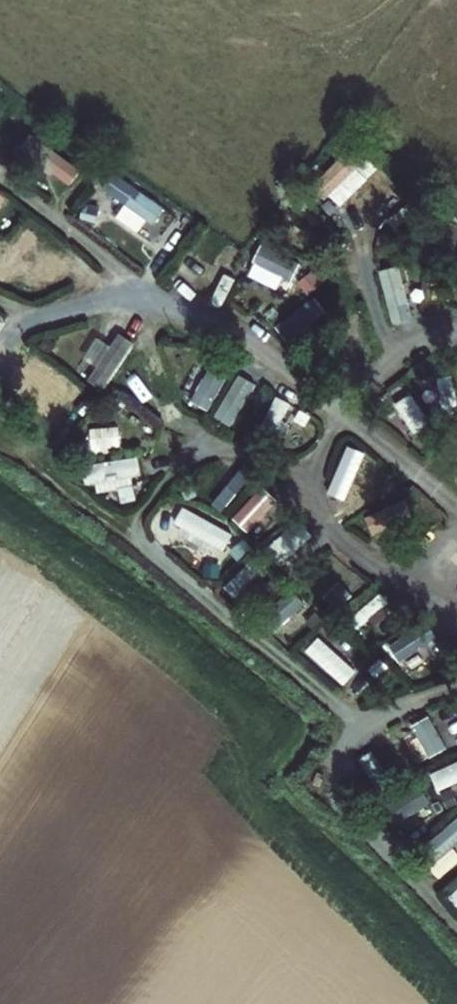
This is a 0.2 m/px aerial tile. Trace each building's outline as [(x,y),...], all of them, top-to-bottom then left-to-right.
[(15,154),(70,184),(82,163),(26,133),(15,154)] [(124,205),(115,217),(134,232),(144,219),(150,224),(165,205),(116,167),(100,187),(124,205)] [(343,181),(334,188),(323,174),(308,186),(339,223),(362,204),(343,181)] [(99,216),(113,199),(99,187),(85,204),(99,216)] [(246,275),(287,292),(301,260),(260,243),(246,275)] [(311,345),(344,322),(336,311),(303,333),(311,345)] [(116,331),(109,344),(95,337),(84,358),(95,364),(86,383),(104,392),(132,338),(116,331)] [(211,406),(227,367),(211,361),(195,399),(211,406)] [(234,421),(254,372),(238,365),(218,415),(234,421)] [(259,431),(280,441),(296,409),(274,398),(259,431)] [(90,450),(120,449),(119,426),(89,427),(90,450)] [(331,496),(349,501),(361,453),(342,449),(331,496)] [(85,488),(141,482),(138,456),(82,463),(85,488)] [(275,502),(239,470),(212,501),(248,533),(275,502)] [(184,508),(172,534),(222,556),(234,530),(184,508)] [(286,561),(311,533),(295,519),(271,547),(286,561)] [(223,586),(235,597),(261,572),(250,560),(223,586)] [(322,597),(337,610),(351,593),(336,581),(322,597)] [(292,588),(256,617),(268,633),(305,604),(292,588)] [(393,641),(417,680),(435,668),(411,630),(393,641)] [(318,636),(305,650),(343,685),(356,671),(318,636)] [(387,779),(373,756),(363,762),(377,785),(387,779)] [(456,782),(456,761),(430,769),(437,789),(456,782)] [(439,870),(456,852),(456,845),(441,830),(420,851),(439,870)] [(448,897),(456,906),(456,889),(448,897)]
